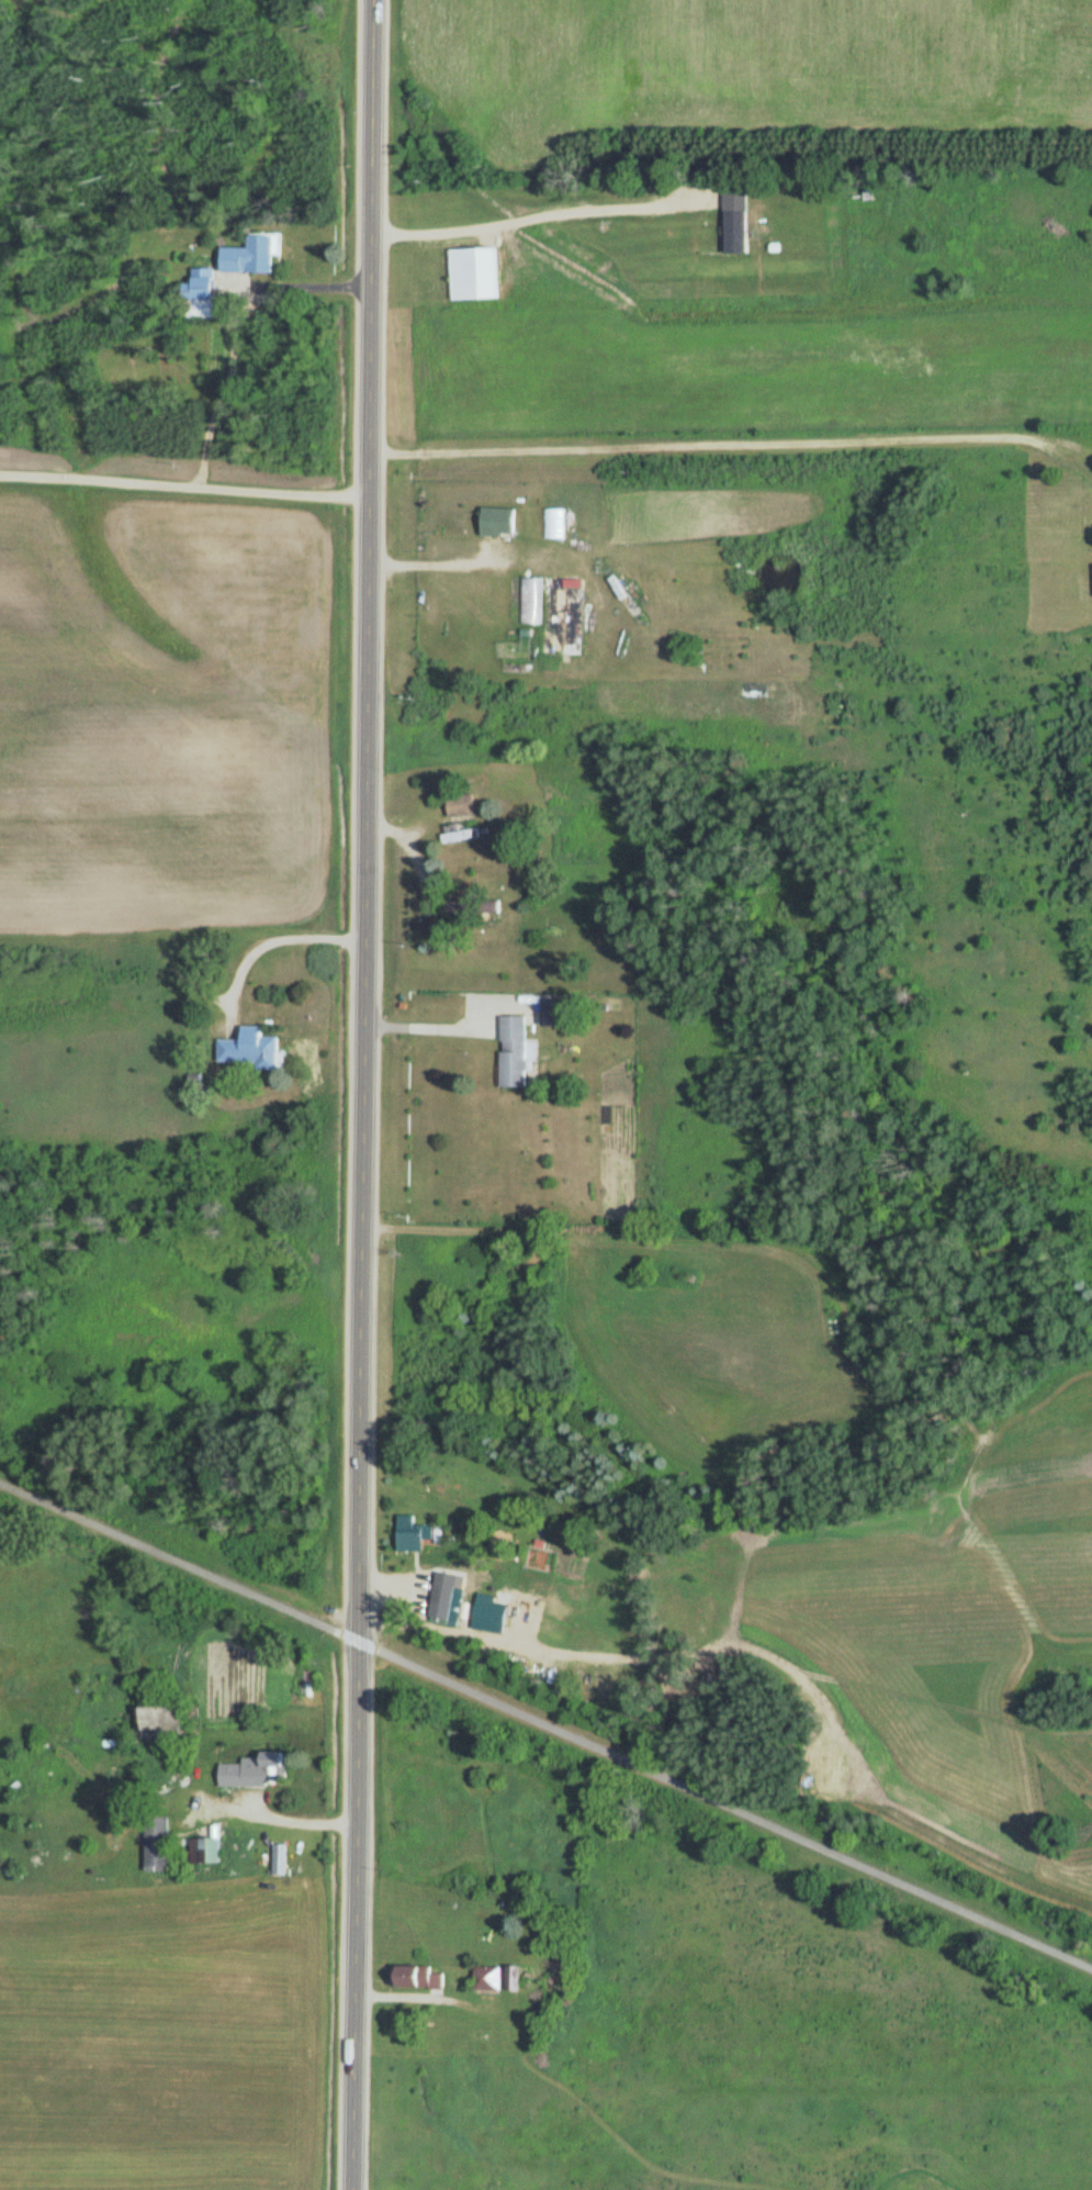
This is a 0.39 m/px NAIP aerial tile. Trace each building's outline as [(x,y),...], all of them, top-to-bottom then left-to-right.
[(752,253),(752,192),(729,192),(729,253),(752,253)] [(276,236),(251,235),(251,248),(225,248),(225,273),(276,273),(276,236)] [(220,319),(219,268),(193,269),(194,319),(220,319)] [(519,536),(519,508),(484,508),(484,536),(519,536)] [(543,537),(564,537),(564,509),(544,509),(543,537)] [(541,624),(541,577),(520,577),(520,624),(541,624)] [(587,578),(544,578),(544,655),(587,655),(587,578)] [(451,818),(478,815),(476,793),(449,796),(451,818)] [(444,842),(483,840),(482,830),(443,832),(444,842)] [(473,901),(449,901),(449,912),(473,912),(473,901)] [(547,1026),(569,1026),(569,1000),(547,1000),(547,1026)] [(531,1016),(505,1016),(505,1087),(530,1087),(531,1016)] [(283,1039),(222,1038),(221,1063),(282,1064),(283,1039)] [(402,1551),(427,1551),(427,1525),(419,1525),(419,1516),(402,1516),(402,1551)] [(456,1595),(460,1577),(439,1572),(430,1614),(460,1621),(466,1597),(456,1595)] [(192,1708),(148,1708),(148,1740),(192,1740),(192,1708)] [(289,1753),(264,1754),(264,1762),(221,1763),(221,1788),(290,1787),(289,1753)] [(173,1872),(173,1830),(149,1830),(149,1872),(173,1872)] [(226,1865),(226,1840),(192,1840),(192,1865),(226,1865)] [(445,1973),(436,1973),(436,1964),(406,1964),(406,1986),(445,1986),(445,1973)] [(503,1990),(503,1966),(477,1966),(477,1990),(503,1990)]
